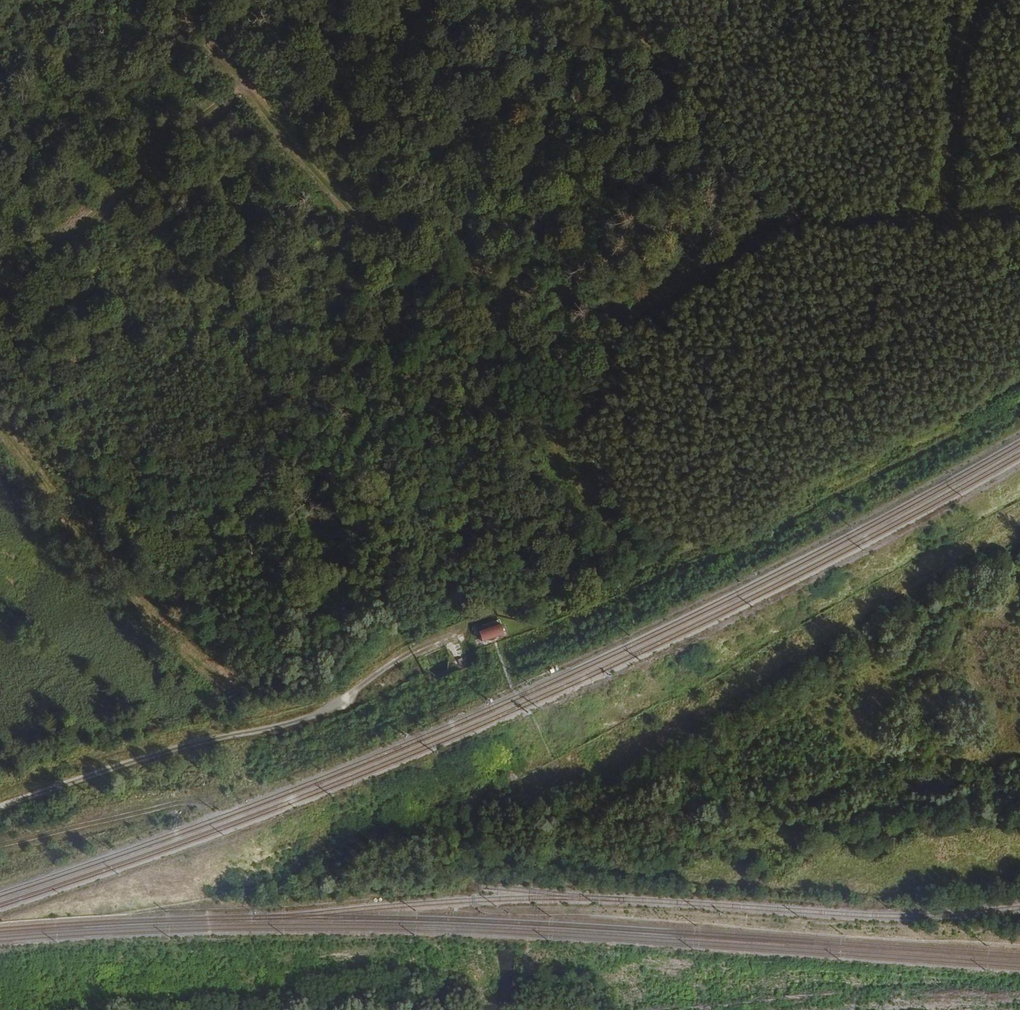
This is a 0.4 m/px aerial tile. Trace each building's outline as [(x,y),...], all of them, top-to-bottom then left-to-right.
[(482,642),(504,634),(501,626),(479,633),(482,642)]
